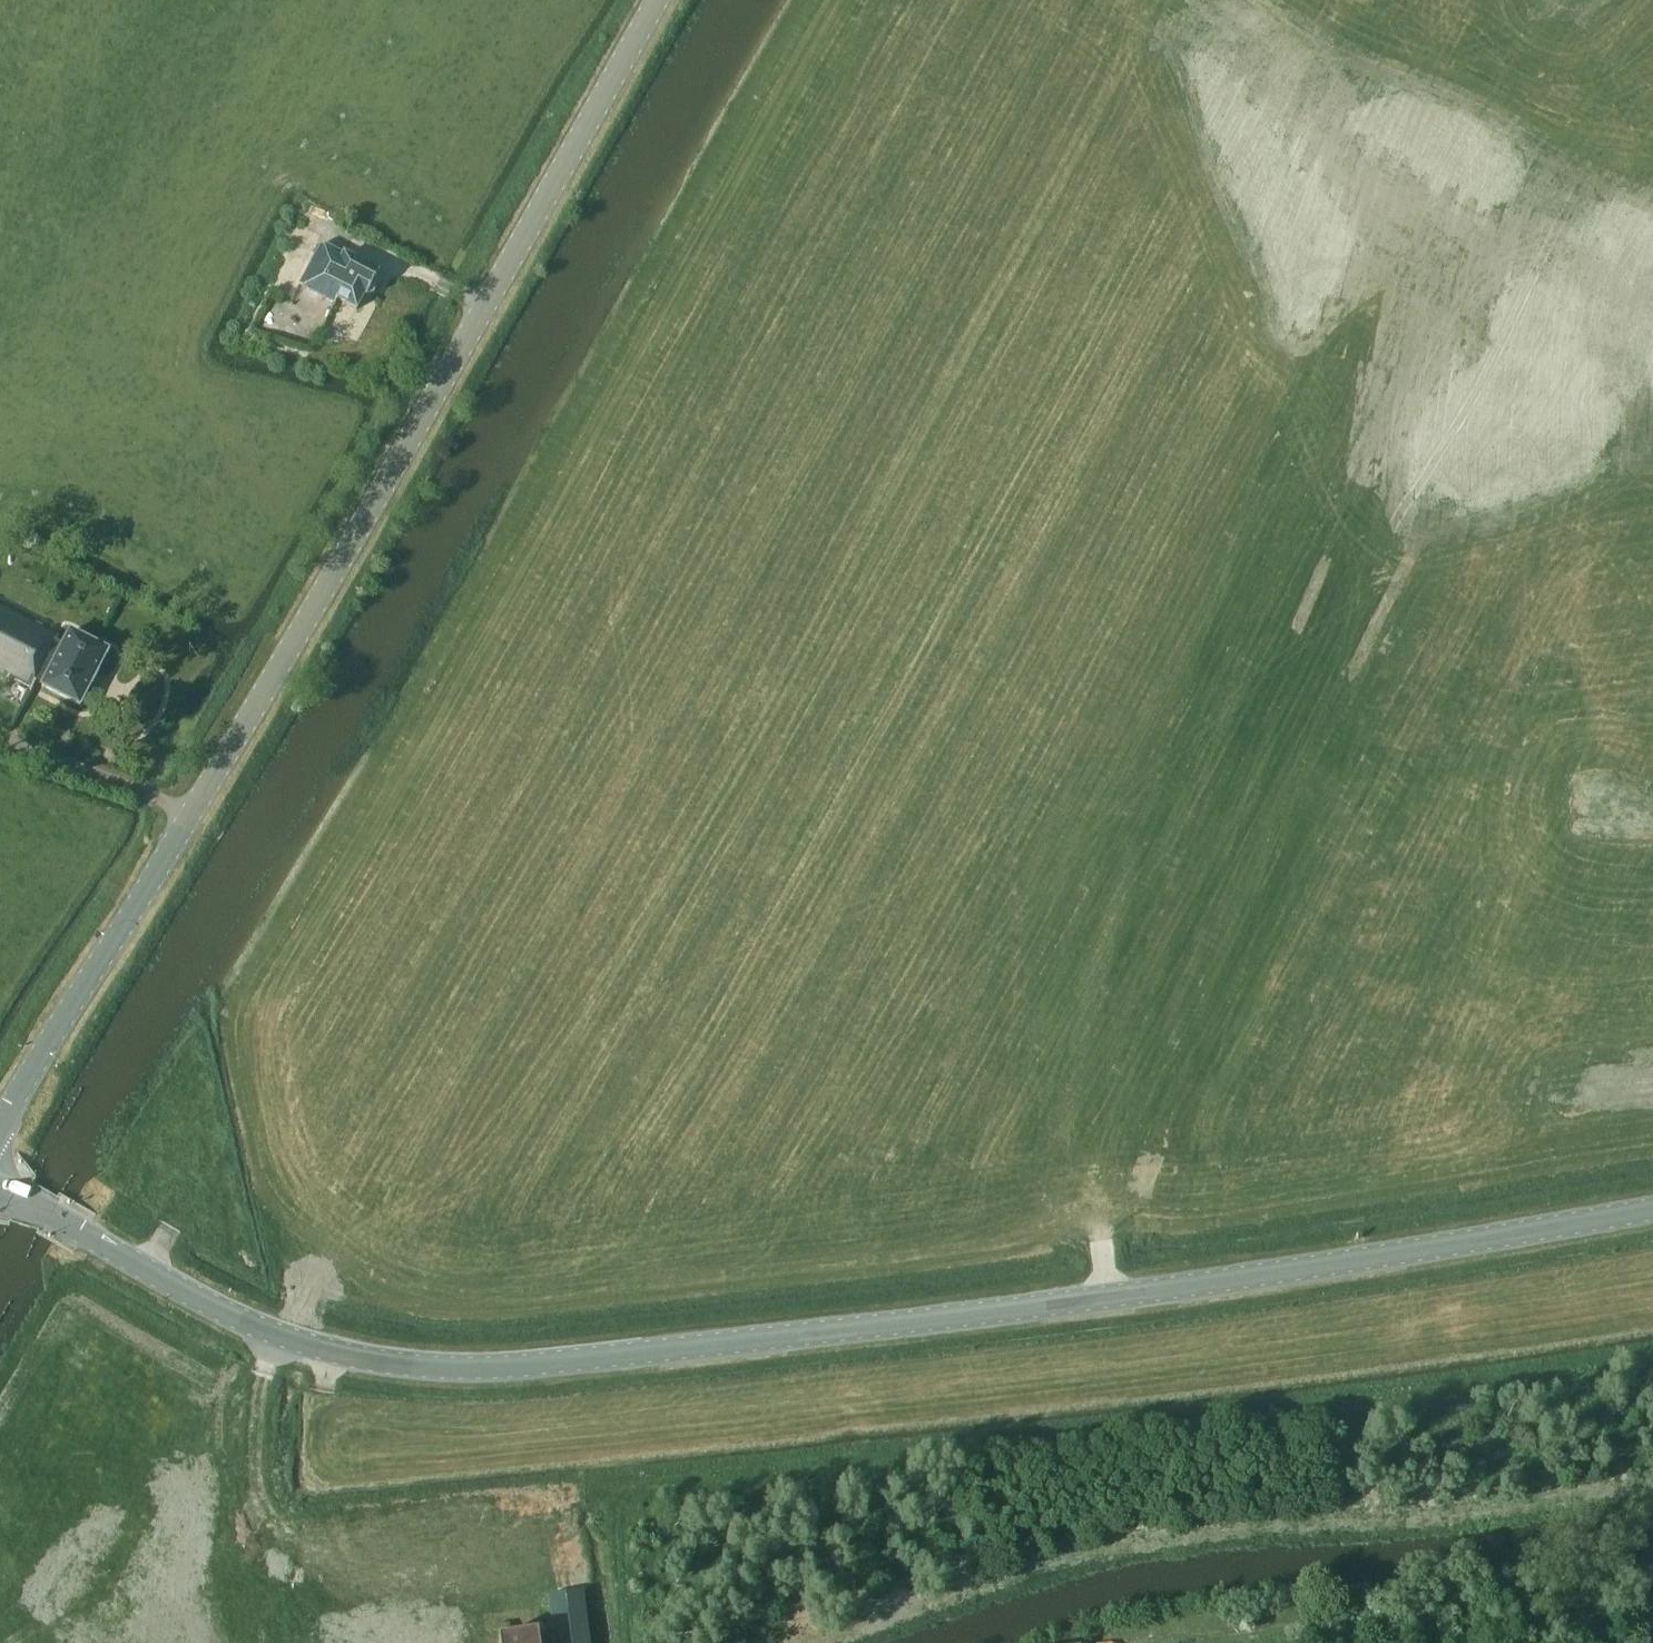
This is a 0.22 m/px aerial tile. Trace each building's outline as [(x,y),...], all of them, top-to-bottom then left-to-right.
[(342,255),(321,243),(299,284),(334,304),(336,299),(355,309),(362,295),(366,297),(368,294),(372,292),(379,278),(378,273),(342,254),(342,255)] [(62,646),(55,643),(60,634),(0,605),(0,675),(31,690),(36,681),(43,684),(41,687),(80,706),(108,651),(70,631),(62,646)] [(554,1642),(590,1642),(583,1590),(548,1595),(554,1642)] [(497,1625),(499,1636),(498,1637),(499,1642),(540,1642),(538,1631),(512,1635),(510,1623),(497,1625)]
